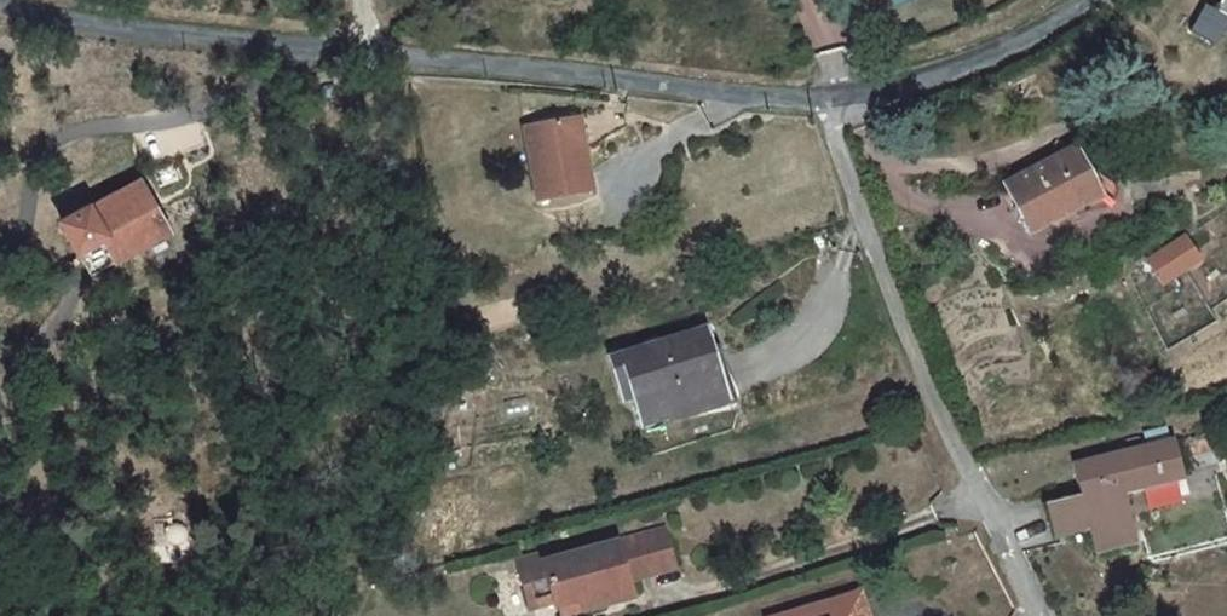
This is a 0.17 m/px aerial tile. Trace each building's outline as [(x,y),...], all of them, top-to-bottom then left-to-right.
[(560,119),(514,131),(533,203),(586,189),(577,153),(570,155),(560,119)] [(1100,194),(1078,153),(1007,189),(1034,237),(1067,220),(1063,213),(1100,194)] [(144,188),(99,212),(137,286),(184,262),(144,188)] [(1187,233),(1146,259),(1165,289),(1206,263),(1187,233)] [(706,330),(615,360),(629,399),(641,397),(651,423),(727,399),(706,330)] [(1179,490),(1169,441),(1068,467),(1075,500),(1039,510),(1048,546),(1083,536),(1092,563),(1134,552),(1125,503),(1179,490)] [(664,566),(653,524),(553,553),(549,545),(507,558),(519,600),(537,593),(541,603),(572,594),(575,606),(599,599),(597,591),(624,584),(622,577),(664,566)] [(762,607),(764,615),(858,615),(850,584),(762,607)] [(575,606),(572,594),(541,603),(545,615),(562,615),(575,611),(575,606)]
